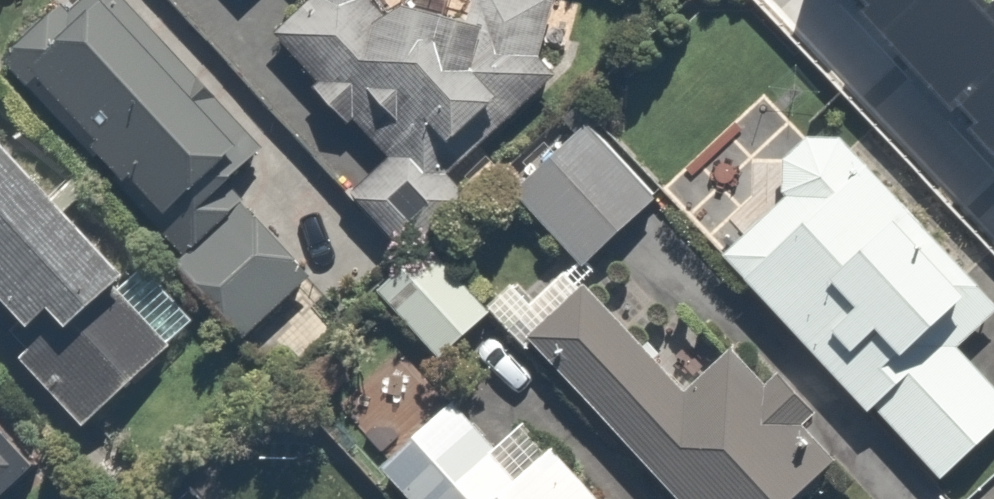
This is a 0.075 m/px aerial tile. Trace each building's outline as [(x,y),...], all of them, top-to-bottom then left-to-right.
[(8,59),(196,257),(181,271),(275,368),(385,263),(133,0),(96,0),(86,9),(77,0),(70,0),(8,59)] [(412,250),(502,168),(483,148),(561,76),(572,0),(480,0),(476,24),(455,0),(426,0),(406,18),(390,0),(309,0),(280,27),(326,77),(319,84),(362,131),(369,124),(398,157),(359,192),(412,250)] [(974,58),(919,0),(913,0),(842,68),(993,229),(993,39),(974,58)] [(993,30),(993,0),(965,0),(993,30)] [(40,315),(12,342),(99,433),(207,330),(5,119),(0,124),(0,273),(40,315)] [(596,119),(522,188),(599,270),(673,202),(596,119)] [(850,132),(847,130),(844,129),(842,128),(839,128),(836,127),(833,127),(830,127),(827,127),(824,128),(821,128),(818,129),(816,130),(813,131),(810,133),(808,134),(805,136),(803,138),(801,140),(799,142),(797,145),(796,147),(794,150),(793,153),(792,155),(791,158),(791,161),(790,164),(790,167),(790,170),(790,173),(791,176),(791,179),(792,181),(793,184),(795,187),(731,251),(956,486),(993,449),(993,365),(975,346),(993,328),(993,274),(850,132)] [(452,261),(396,307),(441,361),(497,314),(452,261)] [(706,376),(617,278),(603,290),(580,265),(542,300),(524,280),(493,308),(534,352),(543,344),(561,364),(540,384),(587,435),(611,412),(690,498),(818,498),(869,452),(788,363),(764,384),(734,351),(706,376)] [(393,466),(424,498),(614,498),(538,418),(511,444),(467,397),(393,466)] [(48,468),(0,419),(0,498),(16,498),(48,468)]
